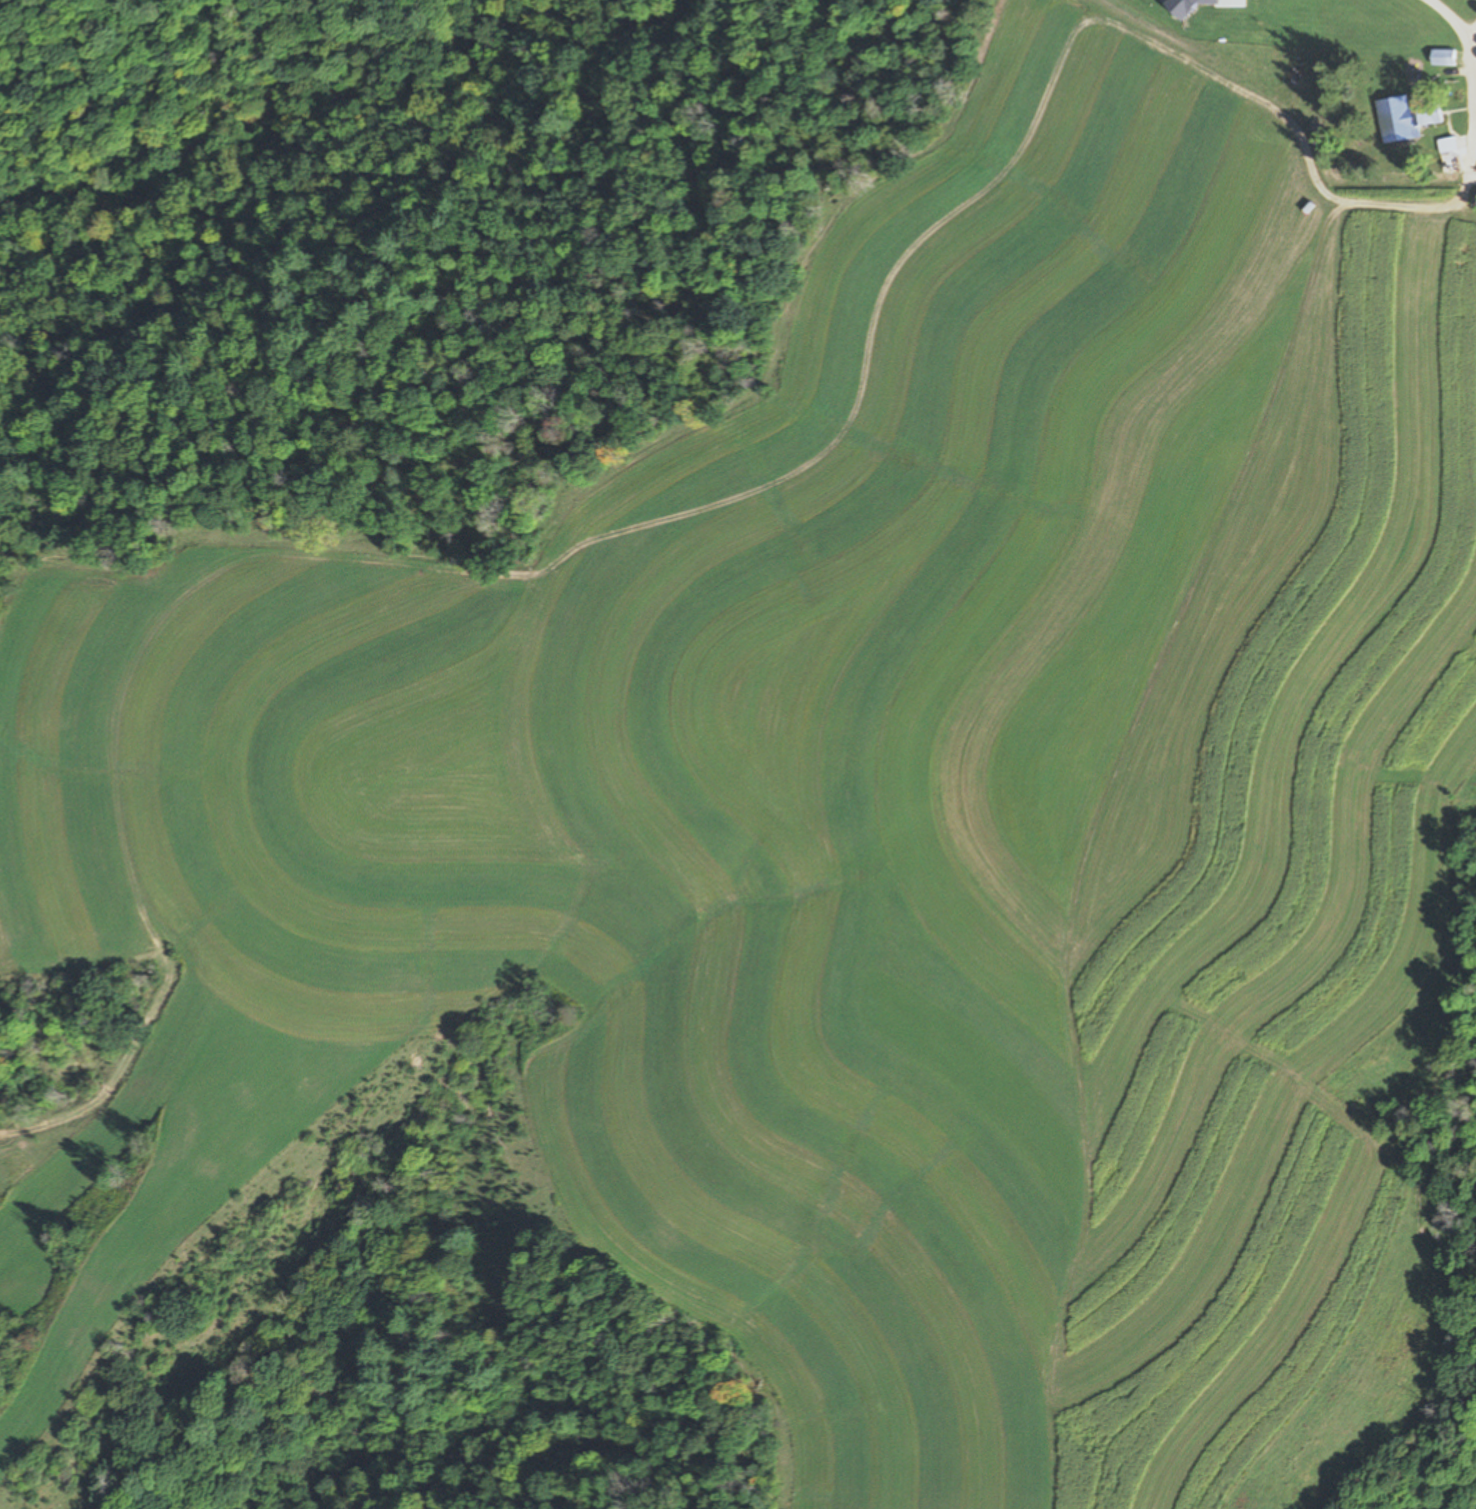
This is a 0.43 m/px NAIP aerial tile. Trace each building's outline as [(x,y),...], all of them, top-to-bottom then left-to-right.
[(1475,17),(1475,0),(1465,0),(1464,17),(1475,17)] [(1455,67),(1455,51),(1431,51),(1431,67),(1455,67)] [(1376,101),(1383,144),(1421,139),(1419,127),(1441,123),(1438,101),(1409,105),(1407,96),(1376,101)]
